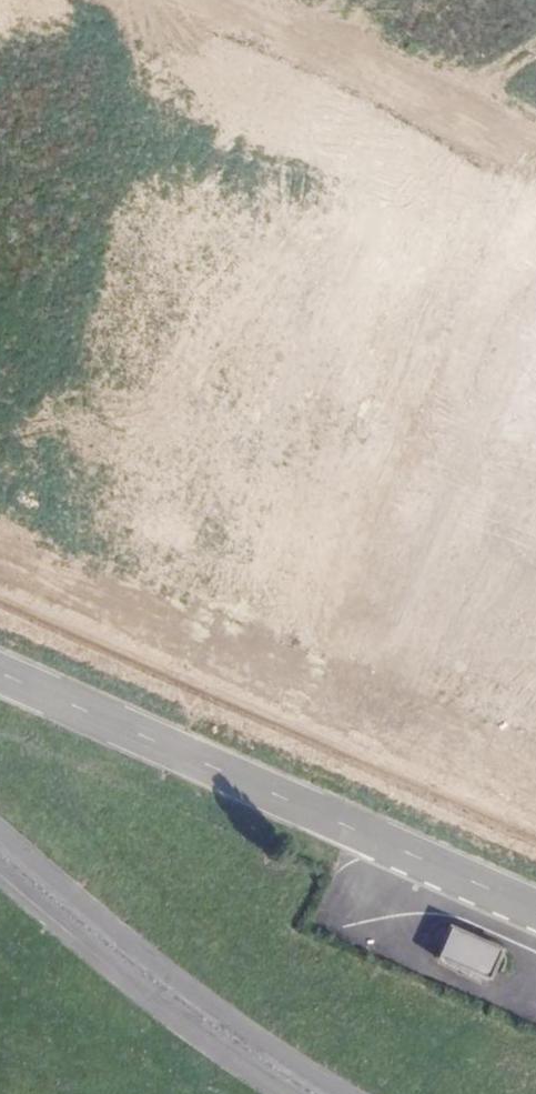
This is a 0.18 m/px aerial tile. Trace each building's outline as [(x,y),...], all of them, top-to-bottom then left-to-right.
[(487,979),(500,948),(447,925),(433,957),(487,979)]
